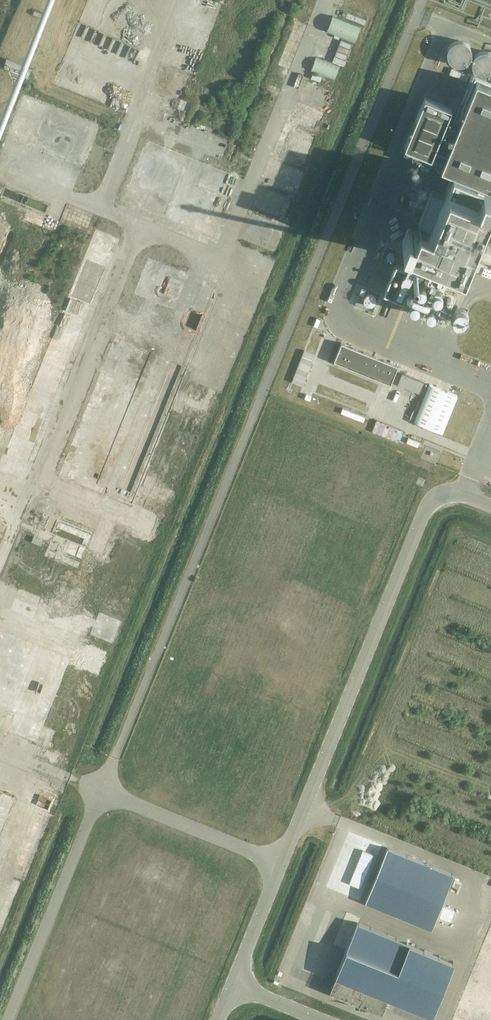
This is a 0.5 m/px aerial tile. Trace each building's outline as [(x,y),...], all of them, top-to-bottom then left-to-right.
[(333,16),(327,31),(355,42),(361,27),(333,16)] [(353,44),(341,39),(333,62),(344,66),(353,44)] [(316,58),(311,72),(333,80),(338,67),(316,58)] [(450,74),(466,81),(469,75),(452,68),(450,74)] [(477,81),(442,169),(452,173),(443,195),(431,190),(415,230),(409,227),(403,242),(465,267),(478,235),(490,240),(490,239),(490,203),(490,202),(490,87),(477,81)] [(425,97),(405,147),(432,157),(452,108),(425,97)] [(310,161),(320,134),(299,127),(290,154),(310,161)] [(226,239),(251,171),(150,135),(126,203),(226,239)] [(253,208),(285,217),(289,205),(257,196),(253,208)] [(251,219),(242,239),(274,253),(283,233),(251,219)] [(490,257),(490,252),(477,246),(475,251),(490,257)] [(490,262),(490,257),(475,251),(474,255),(490,262)] [(179,323),(213,335),(232,282),(151,254),(137,293),(184,310),(179,323)] [(490,273),(490,267),(472,259),(470,264),(490,273)] [(490,278),(490,277),(490,273),(470,264),(468,269),(490,278)] [(414,273),(396,265),(384,294),(403,302),(414,273)] [(448,272),(431,265),(426,277),(443,284),(448,272)] [(230,333),(247,340),(252,328),(236,321),(230,333)] [(314,328),(288,393),(299,397),(325,333),(314,328)] [(105,491),(148,506),(198,364),(159,350),(118,467),(98,460),(119,401),(131,405),(152,347),(119,335),(69,477),(98,487),(100,483),(107,485),(105,491)] [(399,366),(342,343),(334,361),(391,384),(399,366)] [(403,374),(398,386),(420,395),(425,382),(403,374)] [(458,395),(430,384),(414,421),(443,433),(458,395)] [(377,420),(372,432),(400,442),(404,431),(377,420)] [(70,553),(90,559),(98,536),(101,537),(99,544),(100,544),(98,550),(107,553),(113,533),(55,515),(50,532),(74,540),(70,553)] [(43,610),(46,601),(23,592),(20,602),(43,610)] [(105,610),(96,634),(120,643),(129,619),(105,610)] [(37,745),(70,666),(72,659),(0,630),(0,730),(37,745)] [(33,837),(22,862),(27,864),(33,852),(31,851),(37,839),(33,837)] [(366,902),(432,929),(454,875),(388,848),(366,902)] [(361,888),(374,855),(363,850),(349,884),(361,888)] [(455,962),(358,922),(330,992),(382,1013),(389,997),(433,1015),(455,962)]
